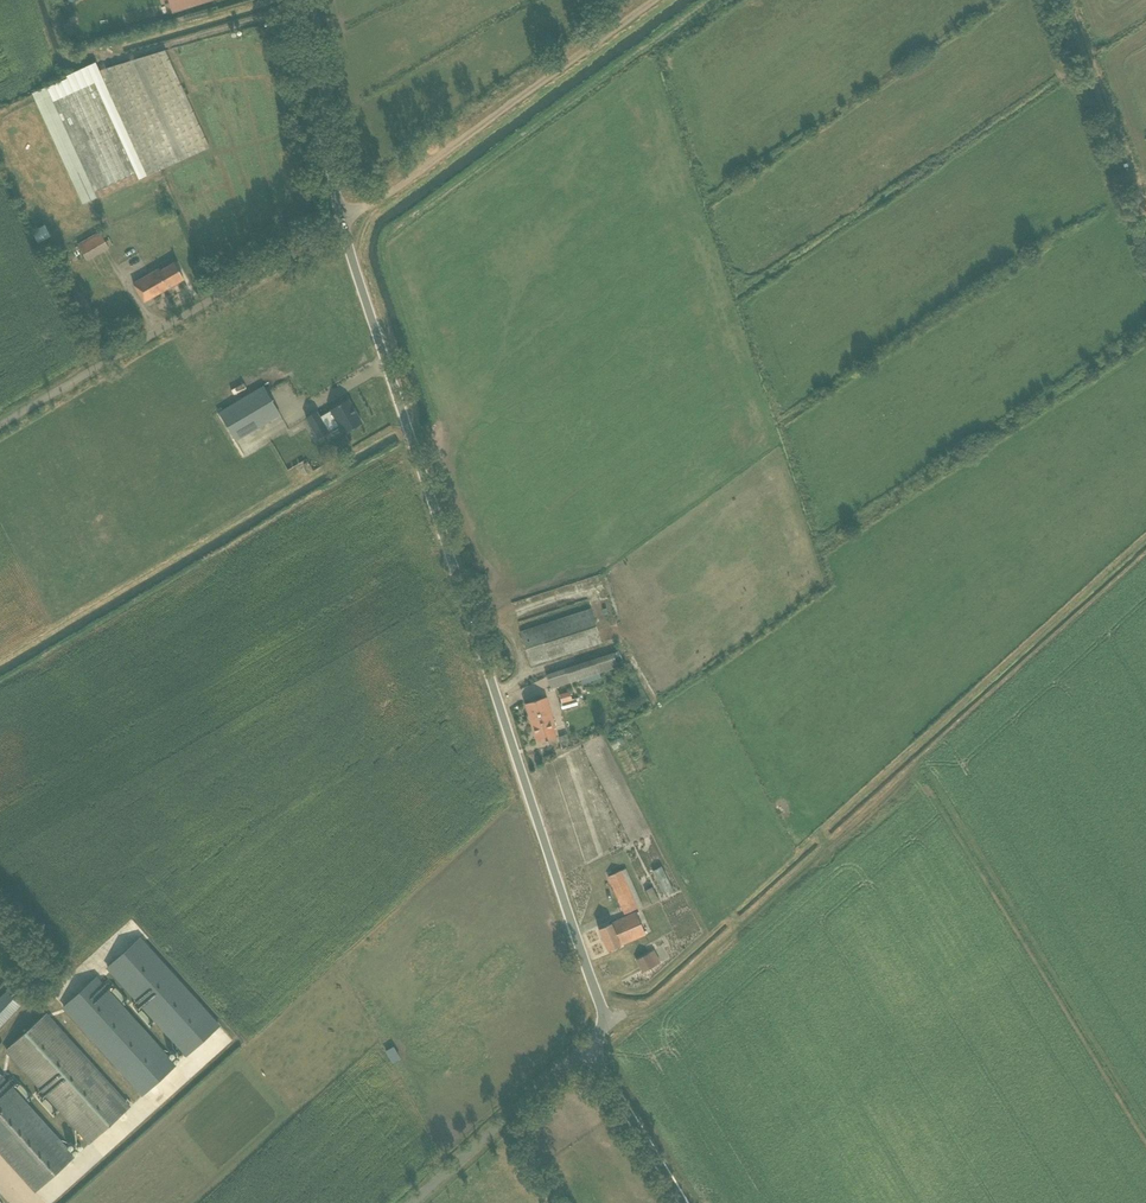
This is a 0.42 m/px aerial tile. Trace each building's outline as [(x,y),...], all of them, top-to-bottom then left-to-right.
[(173,11),(209,0),(169,0),(173,11)] [(86,66),(138,180),(209,148),(165,51),(99,71),(96,62),(86,66)] [(46,87),(32,93),(83,205),(97,199),(138,180),(86,66),(66,76),(67,78),(46,88),(46,87)] [(44,225),(31,232),(37,244),(50,237),(44,225)] [(77,245),(86,261),(109,248),(108,247),(112,244),(108,239),(104,241),(99,232),(77,245)] [(133,283),(144,302),(184,279),(174,262),(160,270),(159,268),(133,283)] [(263,386),(218,413),(235,441),(280,415),(266,390),(263,386)] [(309,416),(306,418),(318,438),(322,436),(328,432),(327,430),(332,427),(333,428),(339,425),(344,433),(362,423),(348,399),(330,410),(331,410),(319,417),(316,412),(309,416)] [(520,632),(531,665),(601,642),(591,609),(520,632)] [(546,675),(550,688),(624,664),(619,651),(546,675)] [(570,691),(559,694),(561,703),(560,703),(562,709),(577,705),(575,699),(572,700),(570,691)] [(537,700),(525,703),(538,743),(549,740),(556,738),(551,723),(553,722),(546,697),(537,700)] [(661,866),(653,871),(666,896),(674,892),(661,866)] [(621,871),(608,876),(625,914),(637,908),(621,871)] [(651,887),(645,890),(652,904),(658,900),(651,887)] [(598,929),(608,950),(645,934),(636,912),(598,929)] [(107,966),(188,1055),(219,1026),(139,938),(107,966)] [(636,960),(643,972),(660,963),(653,950),(636,960)] [(63,1006),(144,1095),(175,1066),(95,978),(63,1006)] [(20,1006),(17,1004),(8,995),(6,993),(0,999),(0,1027),(20,1006)] [(6,1049),(90,1143),(129,1108),(45,1014),(6,1049)] [(35,1192),(75,1156),(1,1074),(0,1074),(0,1154),(35,1192)]
